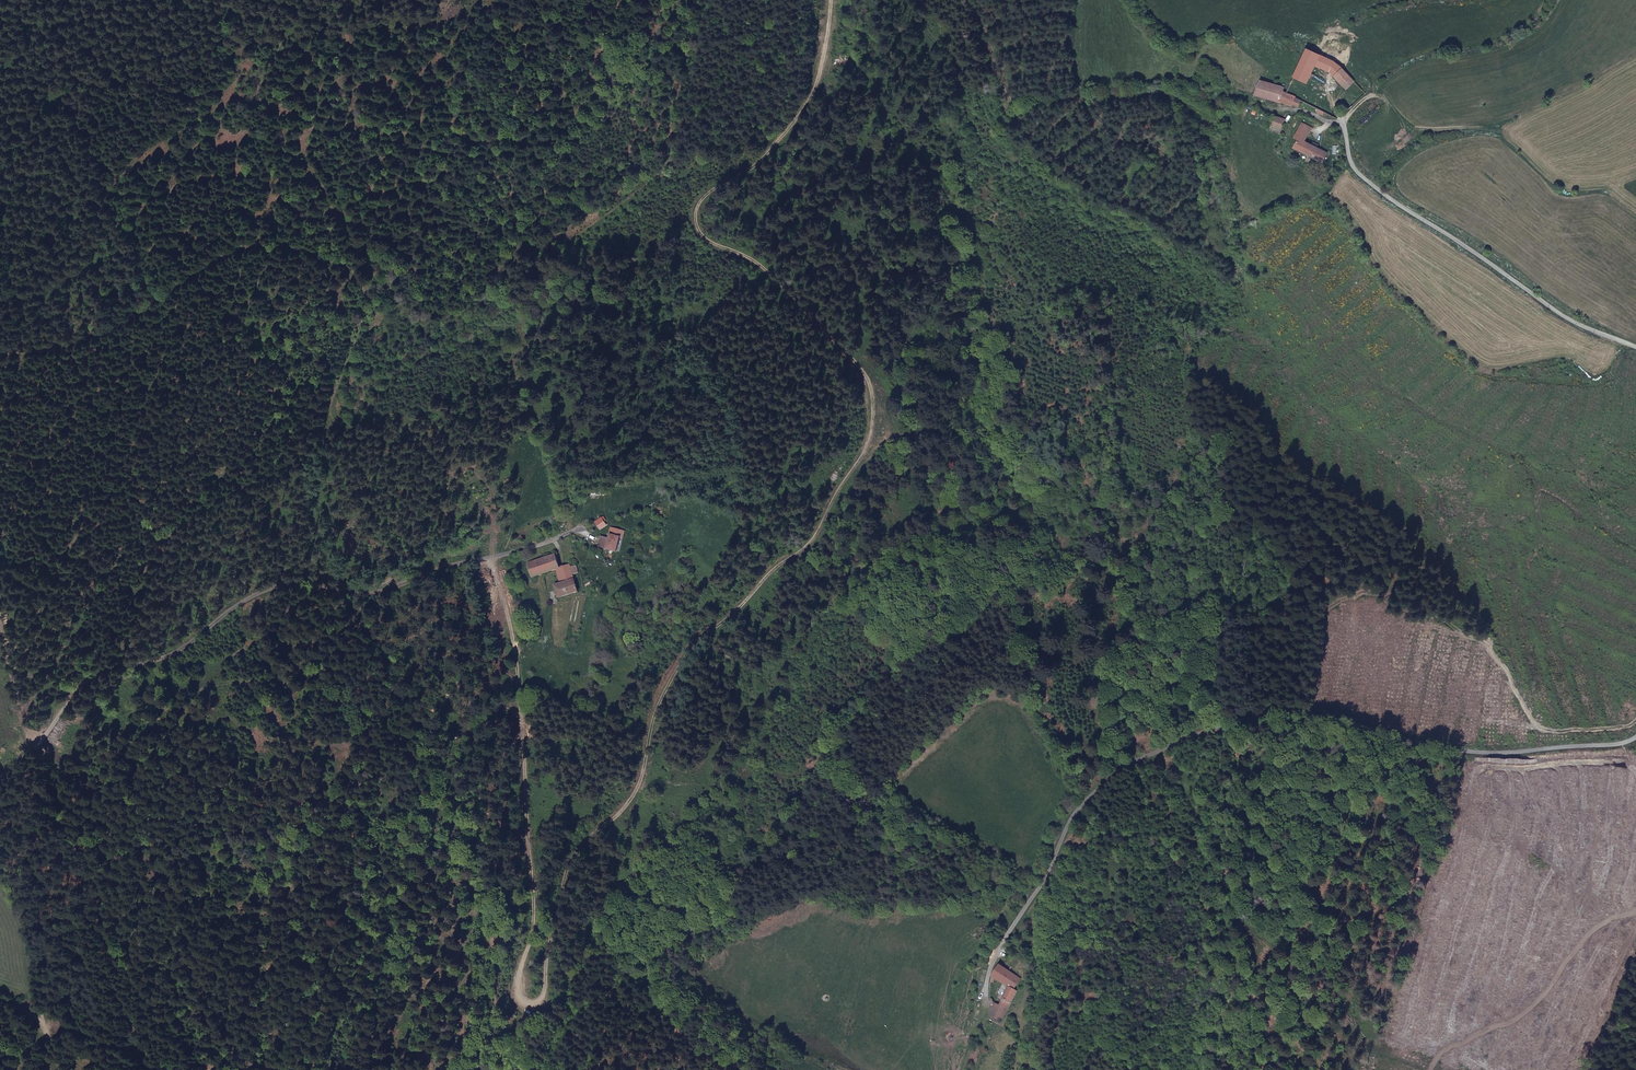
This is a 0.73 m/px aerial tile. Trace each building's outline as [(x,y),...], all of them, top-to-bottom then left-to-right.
[(1319,55),(1306,49),(1293,76),(1306,83),(1309,77),(1315,65),(1319,55)] [(1336,62),(1319,55),(1315,65),(1329,71),(1344,88),(1353,81),(1336,62)] [(1298,106),(1301,100),(1285,92),(1282,90),(1284,87),(1260,79),(1255,94),(1279,102),(1280,99),(1290,104),(1291,105),(1293,102),(1298,106)] [(1274,115),(1270,130),(1279,133),(1281,127),(1284,119),(1274,115)] [(1308,130),(1302,127),(1299,126),(1295,136),(1298,138),(1300,138),(1304,141),(1308,130)] [(1300,138),(1298,138),(1294,147),(1303,151),(1303,152),(1313,157),(1318,148),(1316,147),(1312,144),(1308,142),(1308,143),(1304,141),(1300,138)] [(1327,153),(1318,148),(1313,157),(1322,163),(1327,153)] [(603,537),(600,547),(616,554),(618,554),(623,539),(620,538),(622,531),(613,528),(610,536),(613,537),(612,540),(603,537)] [(537,577),(560,568),(563,567),(558,553),(533,563),(537,577)] [(559,597),(581,591),(576,575),(574,567),(573,564),(563,567),(560,568),(564,581),(556,585),(559,597)] [(999,967),(992,978),(996,980),(1008,987),(1001,999),(1010,1004),(1017,992),(1014,989),(1017,983),(1020,979),(999,967)] [(988,1015),(1001,1020),(1010,1004),(1001,999),(998,1004),(994,1003),(988,1015)]
